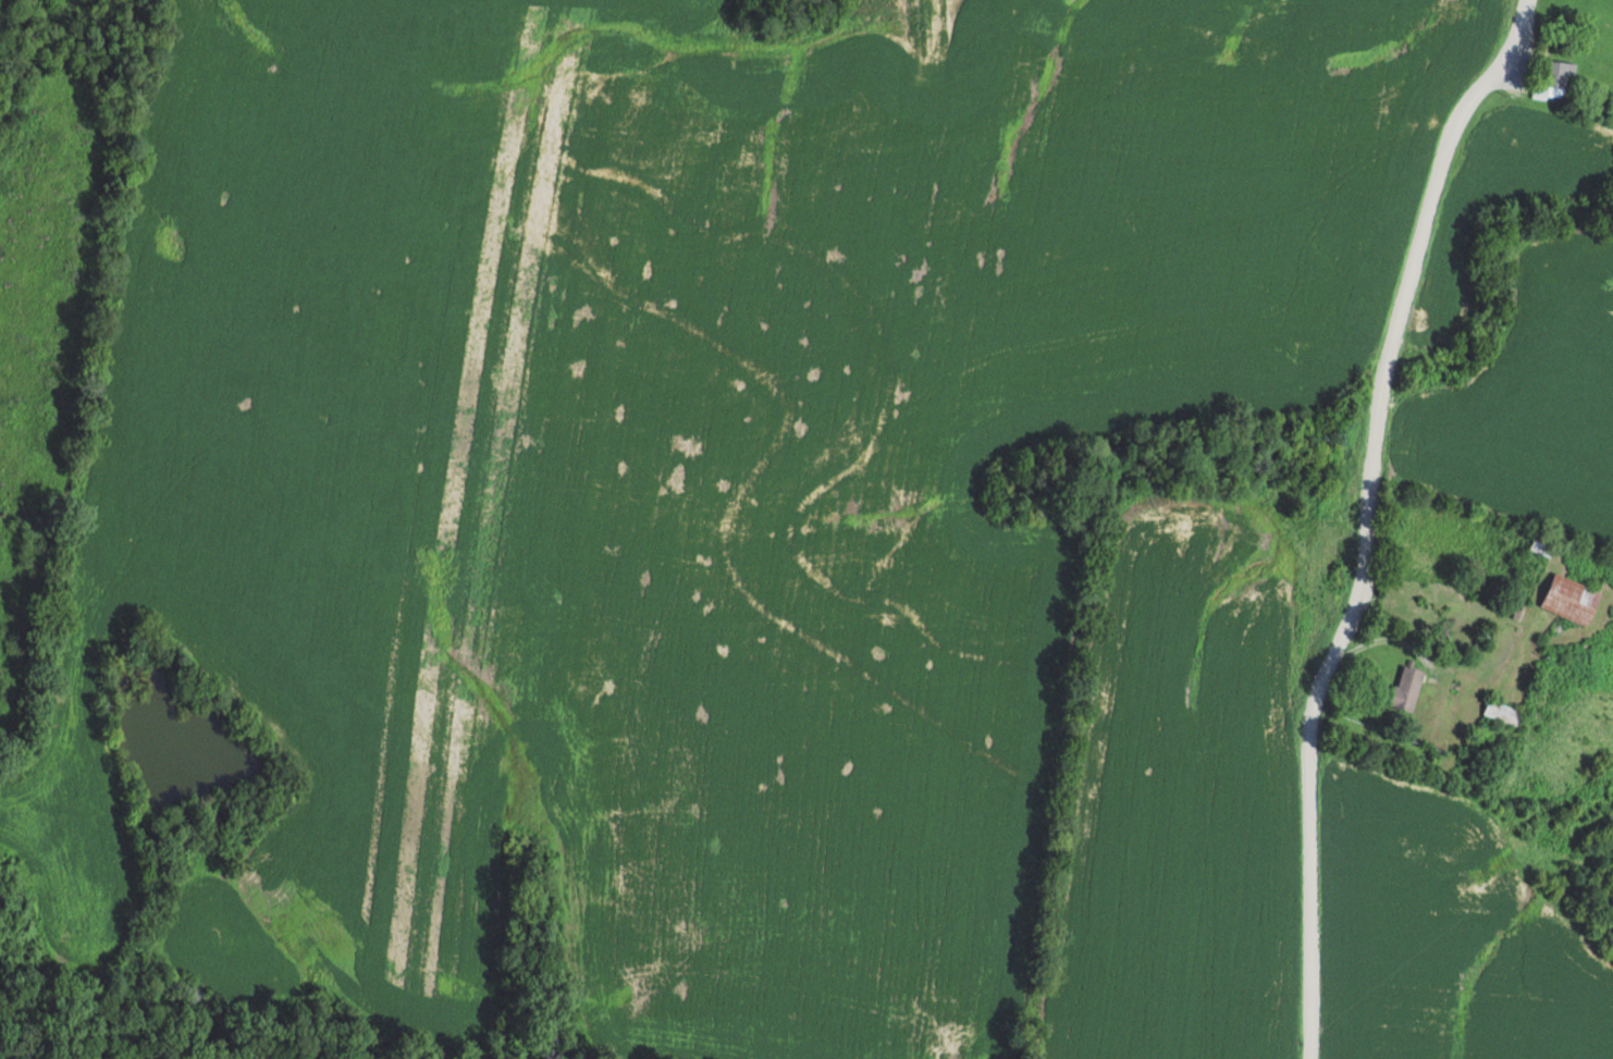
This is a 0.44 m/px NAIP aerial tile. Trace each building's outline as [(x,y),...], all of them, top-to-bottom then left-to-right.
[(1574,63),(1541,59),(1537,97),(1570,100),(1574,63)] [(1549,556),(1555,540),(1536,532),(1529,549),(1549,556)] [(1541,607),(1588,625),(1602,590),(1555,571),(1541,607)] [(1412,711),(1425,671),(1403,664),(1390,703),(1412,711)] [(1524,709),(1488,698),(1483,714),(1519,725),(1524,709)]
